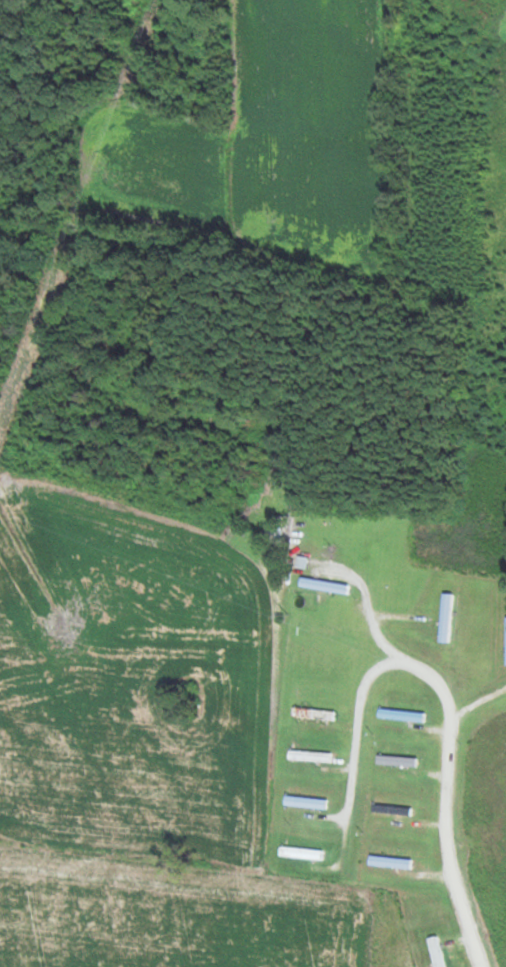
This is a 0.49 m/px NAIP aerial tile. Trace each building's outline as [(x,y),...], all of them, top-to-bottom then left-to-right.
[(450,594),(439,594),(439,643),(450,643),(450,594)] [(289,718),(331,720),(332,711),(290,709),(289,718)] [(421,722),(422,714),(376,709),(375,718),(421,722)] [(327,762),(328,753),(286,751),(285,760),(327,762)] [(413,757),(374,757),(374,766),(413,766),(413,757)] [(324,801),(283,795),(281,804),(323,810),(324,801)] [(319,858),(319,849),(277,849),(277,858),(319,858)] [(409,867),(409,858),(366,858),(366,867),(409,867)] [(436,935),(425,938),(433,966),(445,966),(436,935)]
